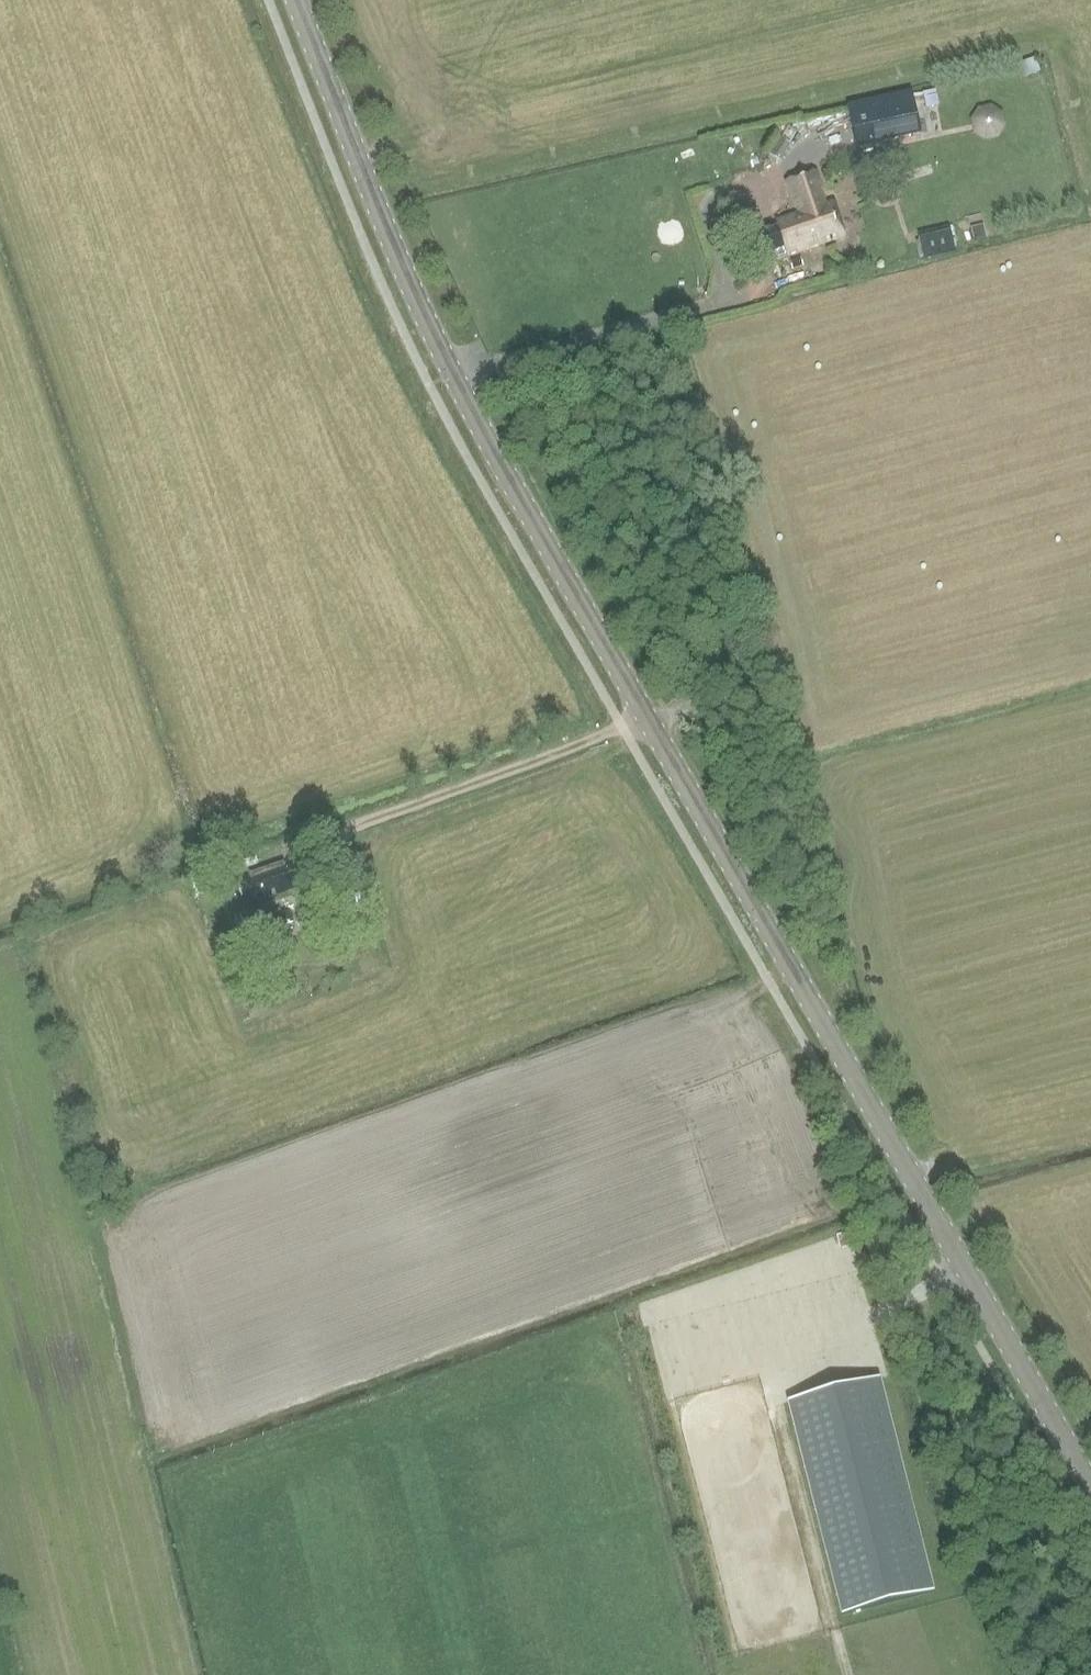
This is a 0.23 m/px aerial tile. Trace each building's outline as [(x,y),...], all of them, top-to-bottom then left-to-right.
[(1025,75),(1039,71),(1035,58),(1022,62),(1025,75)] [(910,94),(848,108),(856,146),(918,133),(910,94)] [(980,138),(1009,131),(1002,104),(974,110),(980,138)] [(773,133),(766,147),(782,155),(789,141),(773,133)] [(785,182),(796,216),(777,222),(779,229),(755,237),(762,256),(771,253),(773,261),(846,236),(835,203),(828,205),(816,172),(785,182)] [(918,236),(924,261),(955,253),(949,228),(918,236)] [(801,259),(790,263),(793,271),(804,267),(801,259)] [(285,870),(283,864),(233,882),(243,910),(247,909),(254,927),(253,927),(261,951),(288,941),(279,918),(277,918),(271,900),(308,886),(306,881),(312,879),(306,862),(285,870)] [(284,926),(294,922),(290,912),(280,915),(284,926)] [(880,1380),(789,1403),(843,1616),(934,1593),(880,1380)]
